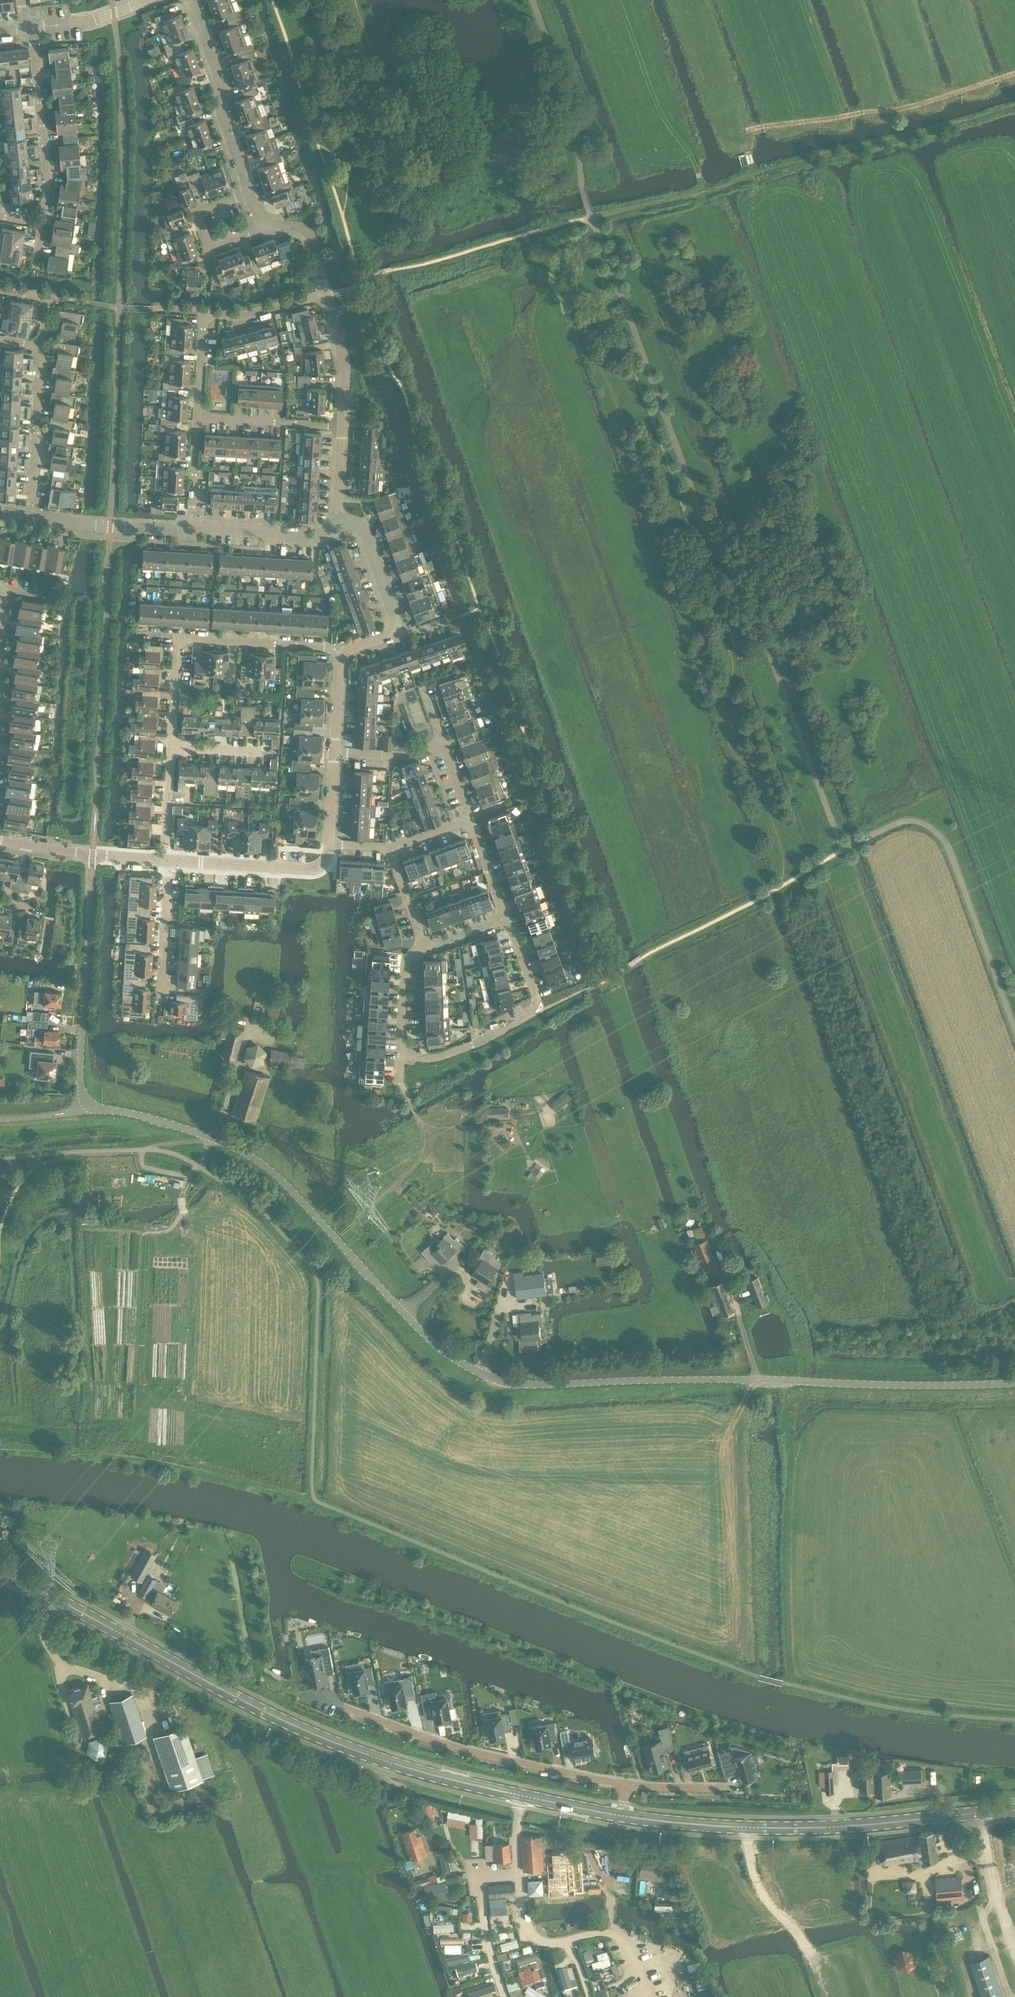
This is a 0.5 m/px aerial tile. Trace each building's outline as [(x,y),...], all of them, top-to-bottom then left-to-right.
[(3,10),(13,9),(12,0),(2,0),(3,10)] [(211,9),(231,2),(231,0),(208,0),(211,9)] [(226,16),(228,22),(241,17),(239,10),(235,12),(231,2),(211,9),(215,20),(226,16)] [(160,22),(164,33),(184,26),(180,15),(169,18),(167,13),(154,17),(156,24),(160,22)] [(219,31),(223,42),(243,35),(239,25),(244,23),(241,17),(228,22),(230,27),(219,31)] [(163,45),(166,51),(181,46),(179,40),(188,37),(184,26),(164,33),(168,43),(163,45)] [(238,56),(240,55),(253,50),(251,44),(247,46),(243,35),(223,42),(227,53),(236,50),(238,56)] [(172,56),(176,66),(196,59),(192,48),(183,51),(181,46),(166,51),(168,57),(172,56)] [(27,48),(16,50),(19,68),(29,66),(27,48)] [(55,61),(55,67),(70,66),(78,65),(77,56),(69,57),(68,48),(67,48),(49,50),(48,50),(49,62),(50,62),(55,61)] [(16,50),(6,51),(8,69),(19,68),(16,50)] [(231,65),(235,76),(255,69),(251,58),(256,57),(253,50),(240,55),(242,61),(231,65)] [(0,52),(0,70),(8,69),(6,51),(0,52)] [(175,78),(178,85),(182,83),(191,80),(189,74),(200,70),(196,59),(176,66),(180,77),(175,78)] [(52,86),(72,84),(72,83),(70,66),(55,67),(56,74),(51,74),(52,86)] [(250,83),(252,89),(256,87),(265,84),(263,78),(259,79),(255,69),(235,76),(239,87),(250,83)] [(173,93),(177,104),(197,97),(193,86),(184,89),(182,83),(178,85),(166,89),(169,95),(173,93)] [(59,97),(59,103),(74,102),(74,101),(72,84),(52,86),(53,98),(54,98),(59,97)] [(3,102),(32,99),(32,93),(20,94),(20,87),(0,90),(0,102),(3,102)] [(234,102),(237,113),(257,106),(254,95),(258,94),(256,87),(252,89),(242,92),(244,98),(234,102)] [(176,116),(178,122),(192,117),(192,118),(194,117),(192,111),(201,108),(197,97),(177,104),(180,114),(176,116)] [(3,102),(5,114),(22,112),(22,106),(33,105),(32,99),(3,102)] [(56,121),(56,122),(76,120),(76,119),(75,111),(83,110),(82,100),(74,101),(74,102),(59,103),(60,109),(54,110),(56,121)] [(252,120),(254,126),(255,126),(268,121),(262,104),(257,106),(237,113),(241,124),(252,120)] [(5,114),(6,126),(35,122),(34,116),(23,118),(22,112),(5,114)] [(185,127),(189,138),(209,130),(205,119),(194,123),(192,118),(192,117),(178,122),(181,129),(185,127)] [(62,133),(63,139),(78,137),(76,120),(56,122),(57,134),(58,133),(62,133)] [(245,135),(249,146),(269,139),(266,129),(270,127),(268,121),(255,126),(254,126),(253,126),(255,132),(245,135)] [(35,122),(6,126),(7,138),(25,136),(24,130),(36,128),(35,122)] [(209,130),(189,138),(192,148),(188,149),(190,156),(204,151),(202,145),(212,141),(209,130)] [(59,157),(60,157),(80,155),(79,155),(78,138),(78,137),(63,139),(64,145),(58,146),(60,157),(59,157)] [(264,154),(266,159),(280,154),(274,138),(269,139),(249,146),(253,157),(264,154)] [(7,141),(9,153),(38,150),(37,144),(26,146),(25,139),(7,141)] [(5,166),(10,165),(28,163),(27,157),(39,156),(38,150),(9,153),(4,154),(5,166)] [(257,169),(261,180),(281,173),(278,162),(282,161),(280,154),(266,159),(268,165),(257,169)] [(66,169),(67,177),(82,177),(82,178),(87,178),(85,166),(81,166),(80,155),(60,157),(61,169),(66,169)] [(221,168),(211,172),(218,191),(229,187),(225,177),(231,175),(226,161),(219,163),(221,168)] [(10,165),(11,177),(41,174),(40,168),(29,169),(28,163),(10,165)] [(199,171),(192,173),(197,187),(203,185),(207,195),(218,191),(211,172),(200,175),(199,171)] [(197,187),(192,173),(187,175),(185,172),(179,174),(182,182),(177,184),(184,204),(195,200),(192,191),(198,189),(197,187)] [(274,188),(276,193),(291,188),(289,182),(285,183),(281,173),(261,180),(265,191),(274,188)] [(11,177),(13,189),(31,187),(30,181),(41,180),(41,174),(11,177)] [(60,184),(58,196),(78,199),(82,178),(82,177),(67,177),(66,185),(61,184),(60,184)] [(13,189),(10,189),(11,202),(29,200),(28,194),(40,192),(39,186),(31,187),(13,189)] [(291,188),(276,193),(272,195),(276,206),(284,203),(286,209),(302,204),(300,197),(295,199),(291,188)] [(62,208),(61,214),(75,217),(75,216),(78,199),(58,196),(57,207),(62,208)] [(161,229),(164,235),(179,229),(177,224),(186,220),(181,209),(162,216),(165,227),(161,229)] [(55,219),(53,231),(73,234),(75,217),(61,214),(60,220),(55,220),(55,219)] [(11,246),(13,230),(2,228),(0,242),(0,244),(11,246)] [(170,240),(174,250),(194,243),(190,232),(181,235),(179,229),(164,235),(166,241),(170,240)] [(13,230),(11,246),(22,248),(21,250),(25,251),(26,246),(22,246),(24,231),(13,230)] [(56,244),(55,250),(70,252),(70,253),(78,254),(79,244),(71,243),(72,235),(73,234),(53,231),(53,232),(51,243),(56,244)] [(274,239),(263,243),(270,263),(281,259),(282,263),(289,261),(287,257),(294,254),(290,243),(277,248),(274,239)] [(174,262),(176,268),(190,265),(187,258),(198,254),(194,243),(174,250),(178,261),(174,262)] [(256,258),(250,260),(255,273),(261,271),(260,267),(270,263),(263,243),(252,247),(256,258)] [(8,262),(11,246),(0,244),(0,261),(8,262)] [(11,246),(8,262),(19,264),(21,250),(22,248),(11,246)] [(70,252),(55,250),(54,256),(49,255),(47,267),(66,270),(67,270),(70,253),(70,252)] [(240,251),(229,255),(237,275),(238,280),(255,273),(250,260),(248,255),(242,257),(240,251)] [(237,275),(229,255),(218,259),(220,265),(215,267),(222,286),(228,283),(226,279),(237,275)] [(190,265),(176,268),(175,274),(180,274),(179,286),(201,286),(201,274),(198,274),(198,264),(190,265)] [(4,318),(8,319),(8,317),(19,318),(22,302),(11,300),(8,314),(4,314),(4,318)] [(22,302),(19,318),(30,320),(30,322),(34,323),(34,319),(30,318),(33,304),(22,302)] [(293,313),(285,315),(287,320),(290,320),(293,330),(297,329),(316,324),(314,313),(309,315),(307,309),(293,313)] [(83,314),(59,310),(57,321),(58,321),(58,320),(62,321),(60,336),(75,339),(77,323),(81,324),(82,325),(83,314)] [(5,333),(16,335),(19,318),(8,317),(8,319),(5,333)] [(171,324),(170,335),(192,337),(192,325),(183,324),(183,318),(167,317),(167,324),(171,324)] [(19,318),(16,335),(27,336),(30,322),(30,320),(19,318)] [(270,327),(263,328),(268,346),(279,343),(273,321),(269,322),(270,327)] [(292,342),(293,348),(306,345),(305,339),(319,335),(316,324),(297,329),(300,340),(292,342)] [(255,326),(251,327),(257,349),(259,354),(269,351),(268,346),(263,328),(257,330),(255,326)] [(249,332),(242,334),(247,352),(257,349),(251,327),(248,328),(249,332)] [(234,331),(231,332),(237,354),(247,352),(242,334),(236,336),(234,331)] [(237,354),(231,332),(227,333),(228,338),(221,339),(226,357),(237,354)] [(160,353),(165,353),(179,354),(181,354),(181,348),(191,348),(192,337),(170,335),(166,335),(165,350),(161,350),(160,353)] [(58,352),(55,367),(70,369),(73,354),(77,355),(77,356),(79,345),(54,341),(53,352),(53,351),(58,352)] [(302,353),(304,364),(323,361),(322,350),(307,352),(306,345),(293,348),(294,354),(302,353)] [(5,350),(4,362),(33,364),(34,358),(22,357),(23,351),(5,350)] [(169,360),(168,371),(189,372),(190,361),(179,360),(179,354),(165,353),(164,360),(169,360)] [(297,376),(297,382),(310,381),(310,374),(325,373),(323,361),(304,364),(305,375),(297,376)] [(4,362),(3,374),(21,375),(22,369),(33,370),(33,364),(4,362)] [(56,377),(54,392),(69,395),(69,394),(71,380),(75,380),(75,381),(76,381),(78,370),(70,369),(55,367),(53,366),(51,377),(52,377),(52,376),(56,377)] [(163,382),(163,388),(177,389),(179,390),(179,383),(189,384),(189,372),(168,371),(167,382),(163,382)] [(3,386),(32,388),(32,382),(21,381),(21,375),(3,374),(0,374),(0,386),(3,386)] [(305,388),(305,399),(324,400),(325,389),(310,388),(310,381),(297,382),(297,387),(305,388)] [(237,404),(248,405),(250,384),(239,384),(237,404)] [(248,405),(259,406),(261,385),(250,384),(248,405)] [(259,406),(270,406),(271,386),(261,385),(259,406)] [(2,398),(20,399),(20,393),(32,394),(32,388),(3,386),(0,386),(0,398),(2,398)] [(271,386),(270,406),(281,407),(282,386),(271,386)] [(167,396),(166,407),(187,408),(188,396),(176,395),(177,389),(163,388),(162,395),(167,396)] [(55,402),(53,417),(53,418),(68,420),(70,405),(74,406),(75,406),(76,396),(69,394),(69,395),(54,392),(52,392),(50,402),(51,403),(51,402),(55,402)] [(1,410),(31,412),(31,406),(20,405),(20,399),(2,398),(0,398),(0,410),(1,410)] [(324,400),(305,399),(304,410),(296,410),(296,415),(309,416),(309,411),(324,411),(324,400)] [(161,406),(160,424),(175,425),(177,425),(177,419),(186,420),(187,408),(166,407),(161,406)] [(31,412),(1,410),(1,423),(19,424),(19,417),(30,418),(31,412)] [(54,428),(51,443),(66,445),(69,430),(73,431),(73,432),(75,421),(68,420),(53,418),(53,417),(51,417),(49,428),(50,428),(50,427),(54,428)] [(357,431),(357,435),(382,436),(383,421),(375,419),(367,419),(367,424),(362,424),(362,431),(357,431)] [(164,431),(164,442),(185,443),(186,432),(174,431),(175,425),(160,424),(160,431),(164,431)] [(0,433),(0,438),(29,440),(29,434),(18,433),(18,427),(0,426),(0,433)] [(301,432),(300,443),(320,444),(321,433),(301,432)] [(203,455),(215,455),(216,435),(205,434),(203,455)] [(215,455),(225,456),(227,436),(216,435),(215,455)] [(357,435),(357,439),(362,439),(361,446),(381,447),(382,436),(357,435)] [(225,456),(236,457),(237,436),(227,436),(225,456)] [(236,457),(247,457),(248,437),(237,436),(236,457)] [(248,437),(247,457),(258,458),(258,454),(259,438),(248,437)] [(17,451),(17,445),(29,446),(29,440),(0,438),(0,450),(17,451)] [(270,438),(259,438),(258,454),(269,455),(270,438)] [(281,439),(270,438),(269,455),(280,456),(281,439)] [(51,443),(49,442),(48,453),(48,452),(52,453),(50,469),(70,472),(72,457),(74,446),(66,445),(51,443)] [(159,453),(158,460),(172,460),(173,454),(184,455),(185,443),(164,442),(163,453),(159,453)] [(299,454),(303,454),(319,455),(320,444),(300,443),(299,454)] [(356,452),(356,456),(380,458),(381,447),(361,446),(361,453),(356,452)] [(28,464),(28,458),(17,457),(17,451),(0,450),(0,462),(28,464)] [(297,465),(302,465),(319,466),(319,455),(303,454),(299,454),(298,454),(297,465)] [(360,460),(360,467),(385,469),(385,458),(380,458),(356,456),(356,460),(360,460)] [(162,467),(162,478),(183,479),(184,467),(172,467),(172,460),(158,460),(158,466),(162,467)] [(16,475),(16,469),(27,470),(28,464),(0,462),(0,474),(16,475)] [(302,465),(301,476),(318,477),(319,466),(302,465)] [(355,474),(354,478),(379,479),(384,480),(385,469),(360,467),(359,474),(355,474)] [(26,488),(27,482),(15,481),(16,475),(0,474),(0,486),(26,488)] [(298,475),(297,486),(318,488),(318,477),(301,476),(298,475)] [(63,489),(65,479),(66,479),(66,478),(52,476),(47,507),(58,509),(58,508),(58,504),(74,506),(76,491),(63,489)] [(156,488),(156,495),(170,496),(171,490),(182,491),(183,479),(162,478),(161,489),(156,488)] [(379,479),(354,478),(354,482),(359,482),(358,489),(365,490),(364,494),(372,495),(376,493),(376,490),(378,491),(379,479)] [(210,506),(221,506),(222,490),(223,485),(212,484),(210,506)] [(0,486),(0,499),(14,500),(15,493),(26,494),(26,488),(0,486)] [(243,508),(254,508),(255,487),(244,486),(244,491),(243,508)] [(297,486),(297,497),(317,498),(318,488),(297,486)] [(254,508),(264,509),(266,487),(255,487),(254,508)] [(266,487),(264,509),(276,510),(277,488),(266,487)] [(221,506),(232,507),(233,490),(222,490),(221,506)] [(232,507),(243,508),(244,491),(233,490),(232,507)] [(377,510),(400,501),(396,490),(373,499),(376,507),(377,510)] [(170,496),(156,495),(155,507),(151,506),(150,513),(165,514),(165,508),(176,508),(177,496),(170,496)] [(297,497),(296,508),(316,509),(317,498),(297,497)] [(376,507),(372,508),(374,513),(378,512),(380,520),(404,511),(400,501),(377,510),(376,507)] [(316,509),(296,508),(295,519),(316,520),(316,509)] [(384,530),(408,522),(404,511),(380,520),(383,528),(384,530)] [(383,528),(379,529),(381,534),(385,532),(388,540),(411,532),(408,522),(384,530),(383,528)] [(391,550),(415,542),(419,540),(415,530),(411,532),(388,540),(391,548),(391,550)] [(12,563),(16,541),(15,541),(10,540),(10,538),(0,537),(0,561),(4,561),(4,562),(12,563)] [(20,564),(28,566),(32,544),(31,544),(26,543),(26,541),(15,539),(15,541),(16,541),(12,563),(20,564)] [(36,567),(44,568),(48,546),(47,546),(42,545),(42,544),(31,542),(31,544),(32,544),(28,566),(28,565),(36,566),(36,567)] [(386,549),(388,554),(392,552),(395,560),(418,552),(415,542),(391,550),(391,548),(386,549)] [(328,550),(332,560),(354,553),(352,549),(348,550),(346,543),(334,547),(328,549),(328,550)] [(48,546),(44,568),(52,569),(52,570),(60,571),(64,549),(58,548),(58,546),(47,545),(47,546),(48,546)] [(142,567),(154,567),(155,547),(147,547),(147,549),(143,549),(142,567)] [(154,567),(165,568),(166,550),(163,550),(163,548),(155,547),(154,567)] [(165,568),(177,569),(178,548),(170,549),(169,550),(166,550),(165,568)] [(177,569),(188,569),(189,551),(186,551),(186,550),(178,548),(177,569)] [(188,569),(199,570),(201,550),(192,550),(192,552),(189,551),(188,569)] [(201,550),(199,570),(211,571),(212,553),(209,553),(209,551),(201,550)] [(398,571),(422,562),(426,561),(423,551),(418,552),(395,560),(398,569),(398,571)] [(219,571),(230,572),(232,552),(223,552),(223,553),(220,553),(219,571)] [(230,572),(242,573),(243,555),(240,554),(240,553),(232,552),(230,572)] [(242,573),(253,573),(254,553),(246,553),(246,555),(243,555),(242,573)] [(253,573),(265,574),(266,556),(262,556),(263,554),(254,553),(253,573)] [(332,560),(335,570),(353,564),(351,558),(355,556),(354,553),(332,560)] [(265,574),(276,575),(278,554),(269,555),(269,556),(266,556),(265,574)] [(276,575),(288,575),(289,557),(286,557),(286,556),(278,554),(276,575)] [(288,575),(299,576),(300,556),(292,556),(292,558),(289,557),(288,575)] [(300,556),(299,576),(311,577),(312,567),(312,559),(308,559),(308,557),(300,556)] [(402,581),(426,572),(430,571),(426,561),(422,562),(398,571),(398,569),(394,570),(395,575),(399,573),(402,581)] [(335,570),(339,581),(361,573),(360,569),(355,571),(353,564),(335,570)] [(406,591),(429,583),(433,581),(430,571),(426,572),(402,581),(405,589),(406,591)] [(339,581),(343,591),(360,585),(358,578),(362,577),(361,573),(339,581)] [(329,584),(326,574),(319,576),(323,586),(329,584)] [(406,593),(409,601),(437,591),(433,581),(429,583),(406,591),(405,589),(401,590),(402,595),(406,593)] [(343,591),(346,601),(368,593),(367,590),(362,591),(360,585),(343,591)] [(409,601),(412,609),(413,611),(441,602),(437,591),(409,601)] [(346,601),(350,611),(367,605),(365,599),(369,597),(368,593),(346,601)] [(18,616),(19,616),(41,619),(42,611),(43,611),(44,603),(22,599),(21,605),(19,605),(18,616)] [(408,610),(410,615),(414,614),(417,622),(444,612),(441,602),(413,611),(412,609),(408,610)] [(142,623),(150,624),(151,604),(140,603),(138,621),(142,621),(142,623)] [(158,622),(162,623),(163,605),(151,604),(150,624),(158,624),(158,622)] [(165,624),(173,626),(174,605),(163,605),(162,623),(165,623),(165,624)] [(181,624),(184,624),(185,606),(174,605),(173,626),(181,625),(181,624)] [(350,611),(353,621),(375,614),(374,610),(370,612),(367,605),(350,611)] [(187,626),(196,627),(197,607),(185,606),(184,624),(188,624),(187,626)] [(197,607),(196,627),(204,627),(204,625),(208,625),(209,607),(197,607)] [(215,627),(223,629),(224,608),(212,608),(211,626),(215,626),(215,627)] [(231,627),(235,627),(236,609),(224,608),(223,629),(231,628),(231,627)] [(238,629),(246,630),(247,610),(236,609),(235,627),(238,627),(238,629)] [(254,628),(257,629),(258,611),(247,610),(246,630),(254,630),(254,628)] [(261,630),(269,632),(270,611),(258,611),(257,629),(261,629),(261,630)] [(277,630),(280,630),(281,612),(270,611),(269,632),(277,631),(277,630)] [(283,632),(292,633),(293,613),(281,612),(280,630),(284,630),(283,632)] [(300,631),(303,631),(304,613),(293,613),(292,633),(300,633),(300,631)] [(306,633),(314,634),(316,614),(304,613),(303,631),(306,632),(306,633)] [(316,614),(314,634),(323,634),(323,633),(326,633),(327,615),(316,614)] [(375,614),(353,621),(357,632),(359,631),(375,626),(372,619),(377,617),(375,614)] [(15,632),(20,633),(20,632),(42,636),(38,635),(39,627),(40,627),(41,619),(19,616),(18,621),(17,621),(15,632)] [(451,636),(445,638),(451,655),(450,655),(451,658),(462,654),(461,651),(466,649),(458,628),(450,631),(451,636)] [(16,648),(17,649),(17,648),(39,652),(39,651),(40,644),(41,644),(42,636),(20,632),(20,633),(19,638),(17,637),(16,648)] [(437,636),(433,637),(441,659),(450,655),(451,655),(445,638),(438,640),(437,636)] [(431,643),(424,645),(430,662),(441,659),(433,637),(429,638),(431,643)] [(416,643),(413,644),(420,666),(430,662),(424,645),(418,647),(416,643)] [(410,650),(404,652),(410,670),(420,666),(413,644),(409,645),(410,650)] [(138,667),(144,667),(159,668),(160,653),(162,653),(163,646),(146,645),(145,656),(139,655),(138,667)] [(13,664),(18,665),(40,668),(36,667),(37,660),(38,660),(39,652),(17,648),(17,649),(16,654),(15,653),(13,664)] [(203,672),(214,672),(215,650),(210,649),(207,651),(203,651),(203,650),(202,650),(202,663),(195,662),(194,677),(202,678),(203,672)] [(215,650),(214,672),(225,673),(225,679),(233,680),(234,665),(227,664),(228,652),(227,653),(223,652),(221,650),(215,650)] [(396,650),(392,651),(400,673),(410,670),(404,652),(397,655),(396,650)] [(390,657),(383,659),(389,677),(400,673),(392,651),(388,653),(390,657)] [(249,675),(260,675),(262,652),(256,652),(254,654),(249,654),(249,653),(248,666),(241,665),(240,680),(248,681),(249,675)] [(262,652),(260,675),(272,676),(271,682),(279,683),(280,667),(274,667),(274,655),(274,656),(269,655),(267,653),(262,652)] [(304,662),(303,673),(326,675),(327,669),(324,667),(325,663),(326,663),(326,662),(313,662),(314,655),(298,654),(298,661),(304,662)] [(375,657),(371,659),(379,680),(389,677),(383,659),(377,662),(375,657)] [(361,667),(360,679),(378,681),(379,681),(379,680),(371,659),(368,660),(369,664),(361,667)] [(14,681),(15,681),(37,684),(38,676),(39,676),(40,668),(18,665),(17,670),(15,670),(14,681)] [(137,689),(143,690),(143,689),(157,690),(158,690),(158,675),(161,675),(161,668),(159,668),(144,667),(144,678),(138,678),(137,689)] [(297,685),(296,692),(311,693),(312,686),(324,687),(324,686),(323,686),(323,683),(326,680),(326,675),(303,673),(303,685),(297,685)] [(453,679),(438,684),(441,692),(442,694),(470,685),(466,674),(459,677),(458,675),(456,674),(453,675),(452,677),(453,679)] [(355,686),(354,690),(378,692),(378,681),(360,679),(359,686),(355,686)] [(11,697),(16,698),(16,697),(38,701),(38,700),(34,700),(35,692),(36,692),(37,684),(15,681),(14,686),(13,686),(11,697)] [(441,692),(437,693),(439,698),(443,696),(446,705),(469,696),(473,695),(470,685),(442,694),(441,692)] [(136,711),(142,712),(142,711),(156,712),(157,697),(159,697),(160,690),(158,690),(157,690),(143,689),(143,690),(142,700),(136,700),(136,711)] [(359,694),(358,701),(377,703),(378,692),(354,690),(354,694),(359,694)] [(302,699),(301,711),(324,712),(324,707),(322,704),(322,700),(323,700),(311,699),(311,693),(296,692),(296,699),(302,699)] [(469,696),(446,705),(449,713),(449,715),(473,707),(477,705),(473,695),(469,696)] [(214,736),(214,733),(216,704),(216,697),(209,696),(208,715),(199,714),(197,733),(208,734),(207,736),(214,736)] [(12,713),(13,714),(13,713),(35,717),(35,716),(36,709),(37,709),(38,701),(16,697),(16,698),(15,703),(13,702),(12,713)] [(181,732),(197,733),(199,714),(190,714),(191,699),(183,698),(181,732)] [(353,708),(353,712),(376,714),(377,703),(358,701),(358,708),(353,708)] [(220,735),(230,735),(231,716),(222,716),(223,705),(216,704),(214,733),(220,733),(220,735)] [(240,735),(246,735),(248,706),(241,706),(241,717),(231,716),(230,735),(240,736),(240,735)] [(253,737),(262,737),(264,719),(254,718),(255,707),(248,706),(246,735),(253,735),(253,737)] [(449,713),(444,714),(446,719),(450,717),(453,725),(476,717),(473,707),(449,715),(449,713)] [(134,734),(140,734),(155,735),(155,734),(156,719),(158,719),(158,712),(156,712),(142,711),(142,712),(141,722),(135,722),(134,734)] [(294,722),(294,729),(308,730),(308,724),(322,724),(321,724),(321,720),(324,718),(324,712),(301,711),(300,722),(294,722)] [(357,716),(357,723),(376,724),(376,714),(353,712),(353,716),(357,716)] [(9,729),(14,730),(36,733),(32,732),(33,725),(34,725),(35,717),(13,713),(13,714),(12,719),(11,718),(9,729)] [(476,717),(453,725),(456,733),(457,735),(480,727),(484,725),(481,715),(476,717)] [(264,719),(262,737),(272,738),(271,748),(278,748),(280,720),(264,719)] [(352,730),(352,734),(375,735),(376,724),(357,723),(357,730),(352,730)] [(456,733),(452,734),(453,739),(457,737),(460,745),(484,737),(480,727),(457,735),(456,733)] [(299,736),(299,748),(322,749),(322,744),(320,741),(320,737),(321,738),(321,737),(308,736),(308,730),(294,729),(293,736),(299,736)] [(10,746),(11,746),(33,749),(34,741),(35,741),(36,733),(14,730),(13,735),(11,735),(10,746)] [(133,756),(139,756),(153,757),(153,756),(154,741),(157,741),(157,734),(155,734),(155,735),(140,734),(140,744),(134,744),(133,756)] [(375,735),(352,734),(351,737),(356,738),(356,745),(374,746),(375,735)] [(392,736),(384,736),(383,750),(391,750),(392,736)] [(484,737),(460,745),(463,754),(464,756),(487,747),(484,737)] [(7,762),(12,763),(12,762),(34,766),(34,765),(30,765),(31,757),(32,757),(33,749),(11,746),(10,751),(9,751),(7,762)] [(463,754),(459,755),(461,760),(465,758),(468,766),(491,758),(495,756),(491,746),(487,747),(464,756),(463,754)] [(292,759),(291,766),(306,767),(306,761),(319,761),(319,757),(321,755),(322,749),(299,748),(298,759),(292,759)] [(131,778),(137,778),(152,779),(153,763),(155,764),(156,757),(153,756),(153,757),(139,756),(138,767),(132,766),(131,778)] [(491,758),(468,766),(470,774),(471,776),(495,768),(498,767),(495,756),(491,758)] [(270,768),(261,768),(260,786),(276,787),(278,758),(270,758),(270,768)] [(401,766),(405,777),(427,769),(426,765),(421,767),(419,760),(401,766)] [(8,778),(9,779),(9,778),(31,782),(31,781),(32,774),(33,774),(34,766),(12,762),(12,763),(11,768),(9,767),(8,778)] [(186,782),(195,782),(196,764),(179,762),(178,793),(185,793),(186,782)] [(203,794),(210,795),(212,766),(206,765),(206,764),(196,764),(195,782),(204,783),(203,794)] [(218,784),(227,784),(228,766),(218,765),(218,766),(212,766),(210,795),(217,795),(218,784)] [(236,796),(243,796),(244,768),(238,767),(238,766),(228,766),(227,784),(236,785),(236,796)] [(297,773),(296,785),(319,786),(320,781),(318,778),(318,774),(319,775),(319,774),(305,773),(306,767),(291,766),(291,767),(288,766),(288,771),(291,771),(291,773),(297,773)] [(244,768),(243,796),(250,797),(250,786),(260,786),(261,768),(251,767),(251,768),(244,768)] [(470,774),(466,775),(468,780),(472,778),(475,786),(498,778),(495,768),(471,776),(470,774)] [(405,777),(409,787),(426,781),(424,774),(428,772),(427,769),(405,777)] [(349,778),(349,782),(372,784),(373,772),(354,771),(354,779),(349,778)] [(5,794),(10,795),(32,798),(28,797),(29,790),(30,790),(31,782),(9,778),(9,779),(8,784),(7,783),(5,794)] [(130,800),(136,800),(150,801),(151,786),(154,786),(154,779),(152,779),(137,778),(137,789),(131,788),(130,800)] [(498,778),(475,786),(478,794),(478,797),(502,788),(498,778)] [(409,787),(412,797),(434,789),(433,786),(428,787),(426,781),(409,787)] [(353,786),(353,793),(371,794),(372,784),(349,782),(348,786),(353,786)] [(290,796),(289,803),(304,804),(305,798),(317,799),(317,798),(316,798),(317,794),(319,792),(319,786),(296,785),(296,797),(290,796)] [(478,794),(474,796),(475,800),(479,799),(482,807),(506,799),(502,788),(478,797),(478,794)] [(412,797),(416,807),(433,801),(431,794),(435,793),(434,789),(412,797)] [(348,800),(347,804),(371,805),(371,794),(353,793),(352,800),(348,800)] [(6,811),(7,811),(29,814),(30,806),(31,806),(32,798),(10,795),(9,800),(7,800),(6,811)] [(129,822),(135,823),(135,822),(149,823),(150,808),(152,808),(153,801),(150,801),(136,800),(135,811),(129,811),(129,822)] [(416,807),(420,817),(441,810),(440,806),(436,807),(433,801),(416,807)] [(295,810),(294,822),(317,823),(317,818),(315,815),(315,812),(316,812),(316,811),(304,810),(304,804),(289,803),(289,810),(295,810)] [(352,808),(351,815),(370,816),(375,816),(376,806),(371,805),(347,804),(347,808),(352,808)] [(398,810),(391,813),(390,819),(400,816),(399,813),(398,810)] [(441,810),(420,817),(423,828),(424,828),(430,826),(441,822),(438,815),(443,813),(441,810)] [(7,811),(6,816),(5,816),(3,827),(26,831),(27,822),(28,822),(29,814),(7,811)] [(505,812),(488,818),(492,831),(509,825),(513,824),(514,823),(509,812),(505,813),(505,812)] [(346,821),(346,825),(369,827),(370,816),(351,815),(351,822),(346,821)] [(190,848),(196,848),(197,825),(185,825),(186,818),(178,818),(177,833),(183,834),(183,846),(183,845),(188,845),(190,848)] [(197,825),(196,848),(201,849),(204,846),(208,847),(208,848),(209,848),(209,835),(216,836),(217,820),(209,820),(208,826),(197,825)] [(241,851),(246,851),(248,828),(236,828),(237,821),(229,821),(228,836),(234,837),(234,849),(234,848),(239,848),(241,851)] [(408,821),(402,823),(404,830),(411,828),(408,821)] [(135,822),(135,823),(134,833),(128,833),(127,844),(148,846),(149,830),(151,830),(151,823),(149,823),(135,822)] [(317,823),(294,822),(293,834),(287,833),(287,840),(302,841),(302,835),(315,836),(315,835),(314,835),(314,831),(317,829),(317,823)] [(248,828),(246,851),(252,852),(254,849),(259,850),(259,851),(260,851),(260,838),(267,839),(268,823),(260,823),(259,829),(248,828)] [(509,825),(492,831),(497,843),(514,837),(517,836),(513,824),(509,825)] [(369,827),(346,825),(346,829),(350,830),(350,837),(362,838),(368,838),(369,827)] [(514,837),(497,843),(501,856),(518,850),(522,848),(517,836),(514,837)] [(465,839),(454,843),(463,867),(466,866),(464,858),(471,856),(465,839)] [(454,843),(444,846),(450,863),(456,861),(460,868),(463,867),(454,843)] [(444,846),(434,850),(442,874),(446,873),(444,865),(450,863),(444,846)] [(518,850),(501,856),(505,868),(522,862),(526,861),(522,848),(518,850)] [(434,850),(424,853),(429,870),(436,868),(439,876),(442,874),(434,850)] [(424,853),(413,857),(422,882),(425,881),(423,872),(429,870),(424,853)] [(422,882),(413,857),(403,861),(410,881),(417,879),(419,883),(422,882)] [(12,890),(19,891),(23,867),(18,866),(19,861),(6,859),(3,879),(11,880),(10,886),(12,890)] [(340,860),(339,878),(346,879),(346,887),(349,887),(351,861),(340,860)] [(349,887),(349,890),(352,891),(353,884),(360,885),(361,880),(362,862),(351,861),(349,887)] [(522,862),(505,868),(510,881),(527,875),(530,873),(526,861),(522,862)] [(362,862),(361,880),(367,880),(368,888),(368,894),(371,894),(371,888),(373,862),(362,862)] [(371,894),(370,900),(382,896),(388,895),(386,890),(382,890),(383,881),(384,863),(373,862),(371,888),(371,894)] [(23,867),(19,891),(27,892),(30,890),(31,883),(39,885),(41,874),(42,872),(43,872),(44,868),(42,868),(42,865),(30,863),(29,868),(23,867)] [(527,875),(510,881),(514,893),(531,887),(527,875)] [(130,876),(129,893),(156,895),(156,884),(152,884),(152,877),(130,876)] [(184,905),(199,906),(200,888),(193,888),(193,884),(185,884),(184,905)] [(199,906),(214,907),(216,886),(208,885),(208,888),(200,888),(199,906)] [(477,885),(474,886),(482,911),(493,907),(487,890),(480,892),(477,885)] [(214,907),(229,908),(230,890),(223,889),(223,886),(216,886),(214,907)] [(472,895),(466,897),(472,914),(482,911),(474,886),(471,887),(472,895)] [(531,887),(514,893),(519,906),(523,908),(540,902),(541,902),(535,886),(531,887)] [(229,908),(244,909),(246,888),(238,887),(238,890),(230,890),(229,908)] [(259,914),(259,910),(260,892),(253,891),(253,888),(246,888),(244,909),(244,913),(259,914)] [(260,892),(259,910),(274,911),(276,889),(268,889),(268,892),(260,892)] [(456,892),(453,893),(462,918),(472,914),(466,897),(460,899),(456,892)] [(129,893),(128,911),(150,912),(151,906),(155,906),(156,895),(129,893)] [(452,902),(446,904),(452,921),(462,918),(453,893),(450,894),(452,902)] [(375,911),(377,918),(394,914),(391,900),(390,901),(389,898),(368,904),(370,911),(375,911)] [(436,899),(433,900),(442,925),(452,921),(446,904),(440,907),(436,899)] [(442,925),(433,900),(430,901),(432,909),(425,912),(431,929),(442,925)] [(540,902),(523,908),(527,921),(544,915),(540,902)] [(3,933),(2,939),(0,939),(12,944),(16,920),(10,919),(11,914),(5,913),(5,911),(1,911),(0,912),(0,933),(3,933)] [(128,911),(127,928),(154,930),(154,919),(150,918),(150,912),(128,911)] [(375,933),(381,931),(398,926),(394,914),(377,918),(371,920),(375,933)] [(544,915),(527,921),(532,934),(549,928),(552,926),(548,914),(544,915)] [(36,939),(38,930),(38,928),(40,928),(41,924),(39,924),(40,919),(27,917),(27,919),(21,918),(16,945),(24,946),(27,944),(28,937),(36,939)] [(175,938),(175,940),(198,941),(199,928),(192,928),(192,925),(183,924),(183,927),(181,927),(180,936),(178,936),(178,938),(175,938)] [(398,926),(381,931),(375,933),(379,946),(386,944),(387,949),(390,949),(400,946),(401,946),(400,940),(401,939),(398,926)] [(127,928),(126,945),(148,947),(148,940),(153,941),(154,930),(127,928)] [(549,928),(532,934),(536,946),(553,940),(549,928)] [(475,943),(478,955),(500,949),(498,938),(475,943)] [(180,944),(179,952),(197,954),(198,941),(175,940),(175,942),(178,942),(178,944),(180,944)] [(553,940),(536,946),(540,959),(557,953),(553,940)] [(126,945),(125,963),(151,964),(152,953),(148,953),(148,947),(126,945)] [(481,966),(486,965),(503,960),(500,949),(478,955),(481,966)] [(174,963),(174,965),(196,966),(197,954),(179,952),(179,961),(177,961),(177,963),(174,963)] [(366,972),(371,972),(389,973),(389,959),(388,959),(388,954),(367,952),(366,972)] [(557,953),(540,959),(545,971),(562,965),(557,953)] [(446,960),(423,961),(423,972),(441,972),(446,971),(446,960)] [(486,965),(488,976),(506,971),(503,960),(486,965)] [(125,963),(123,980),(146,982),(146,975),(151,975),(151,964),(125,963)] [(562,965),(545,971),(549,984),(551,983),(553,989),(567,984),(568,983),(566,978),(571,976),(567,964),(562,966),(562,965)] [(196,966),(174,965),(173,967),(176,967),(176,969),(178,969),(178,978),(196,979),(196,966)] [(483,977),(486,988),(508,982),(506,971),(488,976),(483,977)] [(371,972),(370,985),(388,986),(389,973),(371,972)] [(441,972),(423,972),(424,984),(442,983),(441,972)] [(123,980),(122,997),(149,999),(150,988),(145,988),(146,982),(123,980)] [(489,999),(494,998),(511,994),(508,982),(486,988),(489,999)] [(442,983),(424,984),(424,995),(442,995),(442,983)] [(364,998),(369,998),(387,999),(388,986),(370,985),(365,985),(364,998)] [(61,993),(44,991),(43,1004),(48,1004),(48,1007),(54,1008),(55,1005),(60,1005),(61,993)] [(176,1001),(171,1001),(170,1012),(183,1013),(183,1019),(197,1020),(198,996),(176,994),(176,1001)] [(511,994),(494,998),(496,1009),(514,1005),(511,994)] [(442,995),(424,995),(425,1007),(443,1006),(442,995)] [(149,999),(122,997),(121,1015),(144,1017),(144,1010),(149,1010),(149,999)] [(363,1011),(368,1011),(386,1013),(387,999),(369,998),(364,998),(363,1011)] [(443,1006),(425,1007),(425,1018),(443,1017),(443,1006)] [(368,1011),(368,1025),(385,1026),(386,1013),(368,1011)] [(27,1027),(36,1028),(36,1026),(47,1027),(48,1012),(41,1012),(40,1020),(39,1020),(32,1020),(32,1021),(28,1021),(27,1027)] [(443,1017),(425,1018),(426,1029),(444,1029),(450,1028),(449,1017),(443,1017)] [(361,1038),(367,1038),(385,1039),(385,1026),(368,1025),(362,1024),(361,1038)] [(228,1031),(219,1029),(217,1037),(226,1038),(221,1055),(235,1059),(243,1029),(229,1026),(228,1031)] [(444,1029),(426,1029),(426,1041),(428,1041),(428,1047),(442,1046),(442,1041),(444,1041),(444,1029)] [(26,1045),(34,1046),(34,1042),(42,1043),(57,1044),(58,1031),(44,1030),(40,1030),(39,1038),(27,1037),(26,1045)] [(361,1051),(366,1051),(384,1052),(385,1039),(367,1038),(361,1038),(361,1051)] [(304,1058),(291,1056),(291,1053),(270,1049),(269,1062),(303,1068),(304,1058)] [(360,1064),(365,1064),(383,1065),(384,1052),(366,1051),(361,1051),(360,1064)] [(46,1077),(53,1077),(55,1062),(49,1061),(50,1053),(33,1052),(31,1075),(39,1076),(39,1078),(40,1079),(44,1080),(46,1078),(46,1077)] [(383,1065),(365,1064),(360,1064),(359,1078),(361,1078),(361,1084),(380,1085),(380,1079),(382,1079),(383,1065)] [(232,1114),(255,1121),(269,1076),(246,1069),(232,1114)] [(551,1105),(557,1111),(571,1098),(565,1092),(551,1105)] [(487,1116),(487,1117),(509,1118),(509,1109),(503,1108),(487,1108),(487,1116)] [(530,1171),(527,1176),(535,1181),(537,1183),(545,1170),(541,1168),(540,1169),(537,1168),(533,1173),(530,1171)] [(666,1228),(662,1217),(656,1219),(660,1230),(666,1228)] [(701,1231),(699,1226),(687,1230),(690,1238),(694,1236),(693,1233),(701,1231)] [(422,1252),(430,1262),(435,1257),(441,1263),(451,1254),(453,1256),(464,1247),(456,1238),(453,1240),(448,1233),(439,1241),(437,1238),(422,1252)] [(707,1239),(695,1244),(706,1275),(719,1271),(707,1239)] [(493,1258),(495,1256),(484,1249),(477,1261),(479,1263),(472,1275),(479,1279),(476,1285),(487,1292),(498,1274),(495,1273),(501,1263),(493,1258)] [(609,1254),(596,1256),(598,1266),(610,1264),(609,1254)] [(515,1277),(514,1277),(517,1298),(547,1294),(546,1293),(554,1292),(552,1276),(544,1277),(544,1274),(524,1276),(523,1271),(514,1272),(515,1277)] [(749,1280),(759,1308),(768,1304),(767,1302),(769,1301),(767,1295),(764,1295),(758,1277),(749,1280)] [(714,1305),(720,1303),(724,1315),(734,1311),(727,1290),(723,1280),(707,1286),(714,1305)] [(521,1327),(518,1327),(520,1351),(538,1349),(537,1339),(541,1338),(539,1325),(543,1325),(542,1314),(531,1315),(531,1313),(520,1314),(521,1327)] [(0,1531),(0,1538),(5,1540),(13,1523),(5,1520),(0,1531)] [(145,1548),(130,1575),(141,1581),(156,1555),(145,1548)] [(169,1613),(172,1607),(175,1608),(177,1604),(175,1602),(176,1600),(154,1588),(155,1587),(152,1585),(156,1579),(148,1575),(141,1587),(148,1592),(146,1596),(153,1599),(151,1602),(169,1613)] [(330,1652),(304,1658),(306,1669),(309,1669),(310,1675),(307,1675),(309,1685),(328,1681),(326,1667),(333,1666),(330,1652)] [(351,1670),(347,1671),(349,1683),(353,1682),(355,1693),(369,1690),(368,1682),(375,1680),(375,1678),(374,1678),(372,1669),(373,1669),(373,1667),(365,1668),(351,1670)] [(392,1709),(408,1706),(407,1700),(407,1699),(416,1698),(415,1692),(412,1680),(413,1679),(412,1676),(403,1677),(403,1678),(394,1680),(394,1679),(384,1681),(387,1698),(390,1697),(392,1709)] [(92,1698),(87,1683),(66,1690),(71,1705),(82,1737),(102,1730),(94,1705),(100,1703),(98,1696),(92,1698)] [(436,1724),(453,1720),(450,1708),(454,1708),(453,1706),(451,1697),(452,1697),(451,1692),(438,1695),(437,1691),(420,1694),(425,1719),(435,1717),(436,1724)] [(132,1694),(110,1701),(122,1738),(123,1743),(146,1735),(132,1694)] [(490,1741),(507,1739),(507,1738),(506,1731),(512,1730),(510,1725),(509,1716),(509,1713),(502,1714),(501,1710),(482,1713),(485,1730),(488,1729),(490,1741)] [(554,1722),(529,1727),(531,1738),(534,1737),(537,1750),(552,1747),(551,1737),(557,1736),(554,1722)] [(185,1726),(153,1736),(171,1790),(203,1779),(185,1726)] [(663,1752),(674,1748),(668,1726),(658,1729),(662,1740),(644,1745),(651,1770),(667,1766),(663,1752)] [(568,1730),(561,1731),(564,1748),(569,1747),(570,1751),(572,1760),(596,1756),(593,1742),(591,1743),(589,1736),(572,1739),(572,1740),(570,1740),(568,1730)] [(118,1732),(112,1734),(117,1745),(119,1745),(120,1748),(125,1747),(123,1743),(122,1743),(118,1732)] [(86,1752),(95,1760),(105,1756),(108,1745),(99,1738),(88,1741),(86,1752)] [(708,1744),(685,1750),(686,1755),(685,1755),(686,1757),(687,1759),(680,1761),(683,1771),(690,1769),(690,1772),(700,1769),(701,1770),(705,1769),(704,1768),(714,1765),(709,1750),(710,1750),(710,1748),(709,1748),(708,1744)] [(733,1746),(718,1750),(726,1777),(738,1773),(741,1782),(759,1776),(755,1764),(760,1763),(757,1753),(752,1754),(752,1751),(750,1752),(750,1751),(733,1746)] [(848,1755),(837,1755),(837,1765),(848,1765),(848,1755)] [(859,1790),(874,1789),(876,1789),(874,1773),(874,1767),(857,1768),(859,1790)] [(921,1769),(907,1770),(908,1782),(922,1781),(921,1769)] [(820,1787),(826,1787),(827,1794),(834,1794),(833,1771),(826,1771),(819,1772),(820,1787)] [(876,1789),(874,1789),(875,1795),(891,1794),(890,1780),(896,1780),(896,1772),(890,1772),(890,1771),(874,1773),(876,1789)] [(410,1845),(406,1846),(411,1859),(427,1854),(422,1837),(418,1838),(415,1829),(406,1832),(410,1845)] [(925,1860),(937,1858),(933,1831),(920,1833),(921,1836),(881,1841),(884,1864),(924,1858),(925,1860)] [(521,1837),(524,1870),(544,1869),(541,1836),(521,1837)] [(497,1844),(485,1844),(486,1861),(495,1860),(498,1860),(499,1868),(511,1867),(509,1843),(497,1844)] [(446,1878),(447,1883),(447,1884),(464,1882),(463,1874),(446,1878)] [(936,1879),(937,1899),(963,1897),(961,1877),(936,1879)] [(542,1879),(528,1880),(529,1894),(543,1894),(543,1893),(550,1892),(549,1879),(543,1880),(542,1879)] [(514,1883),(488,1885),(489,1897),(489,1899),(491,1915),(507,1914),(505,1897),(505,1895),(515,1895),(514,1883)] [(902,1948),(894,1957),(897,1968),(909,1971),(917,1963),(914,1951),(902,1948)] [(990,1955),(971,1962),(982,1995),(978,1996),(1002,1996),(1004,1996),(990,1955)] [(1005,1973),(1013,1996),(1014,1996),(1014,1969),(1005,1973)]
